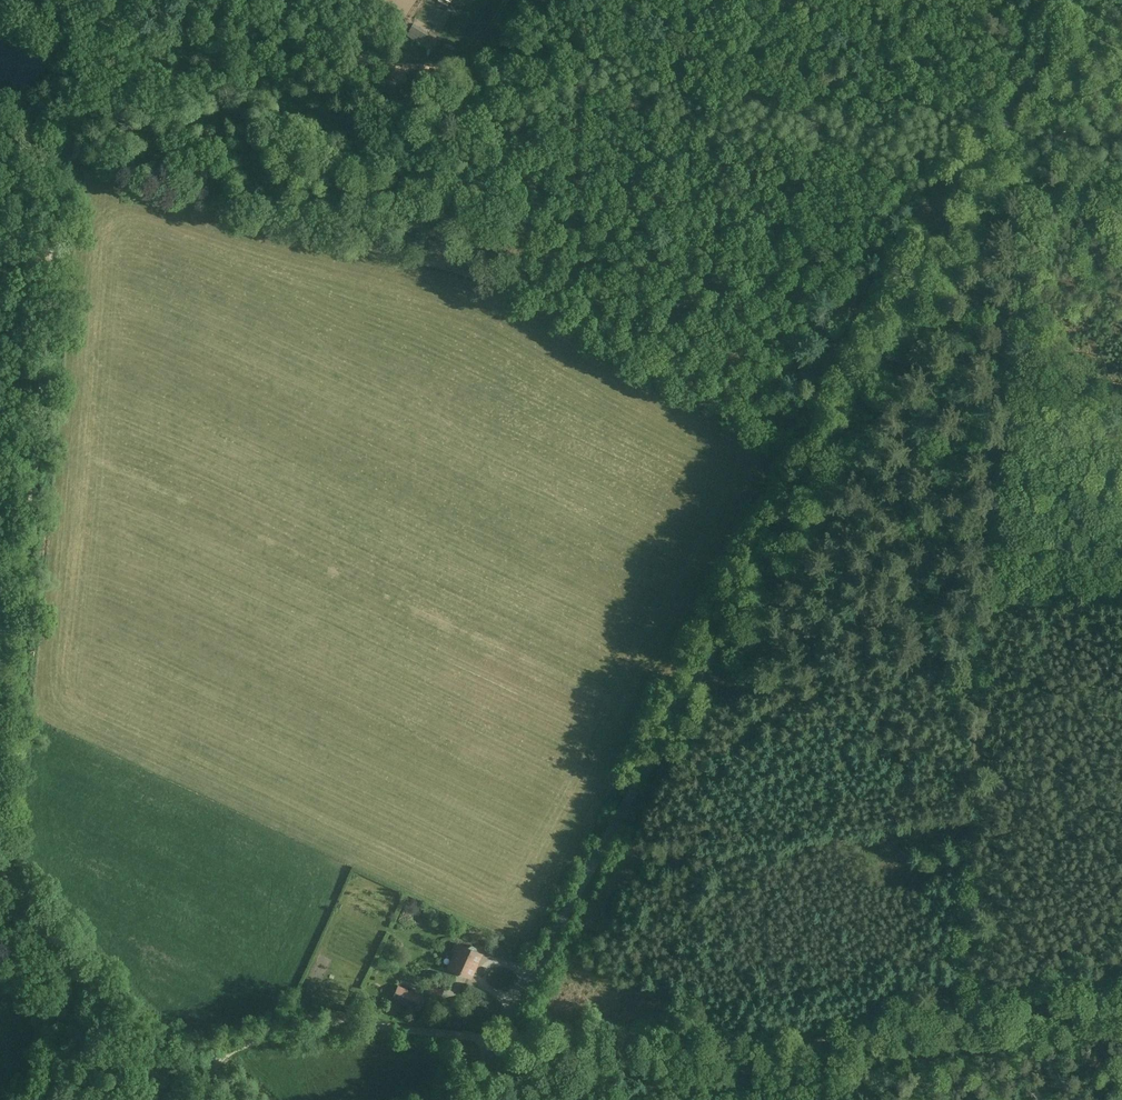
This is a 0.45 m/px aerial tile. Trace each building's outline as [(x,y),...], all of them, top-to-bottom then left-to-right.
[(410,31),(407,36),(416,41),(419,36),(424,39),(428,32),(414,23),(409,31),(410,31)] [(456,952),(449,966),(470,976),(480,954),(454,942),(451,950),(456,952)] [(398,985),(391,999),(418,1011),(424,997),(398,985)]
